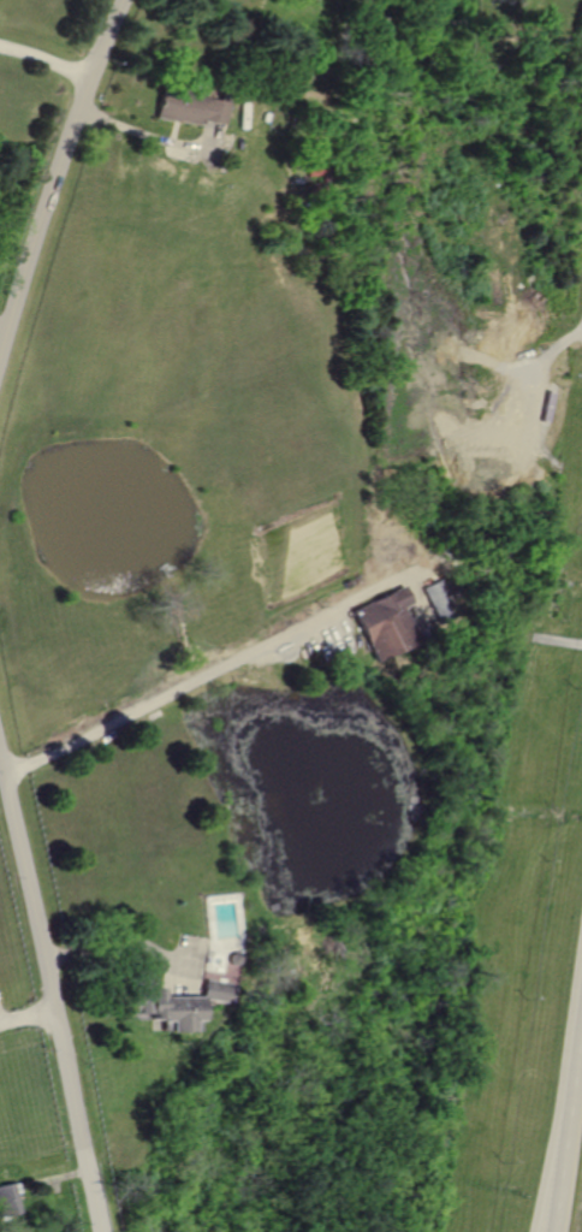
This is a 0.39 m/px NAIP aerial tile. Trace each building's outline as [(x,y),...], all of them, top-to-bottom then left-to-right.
[(151,117),(219,129),(224,100),(156,89),(151,117)] [(373,663),(397,654),(396,649),(411,643),(398,610),(411,605),(405,589),(352,609),(373,663)] [(201,996),(162,996),(162,988),(128,988),(128,1011),(149,1011),(149,1019),(169,1019),(169,1031),(204,1031),(203,1001),(228,1000),(227,982),(201,982),(201,996)] [(17,1213),(13,1183),(0,1185),(0,1216),(17,1213)]
